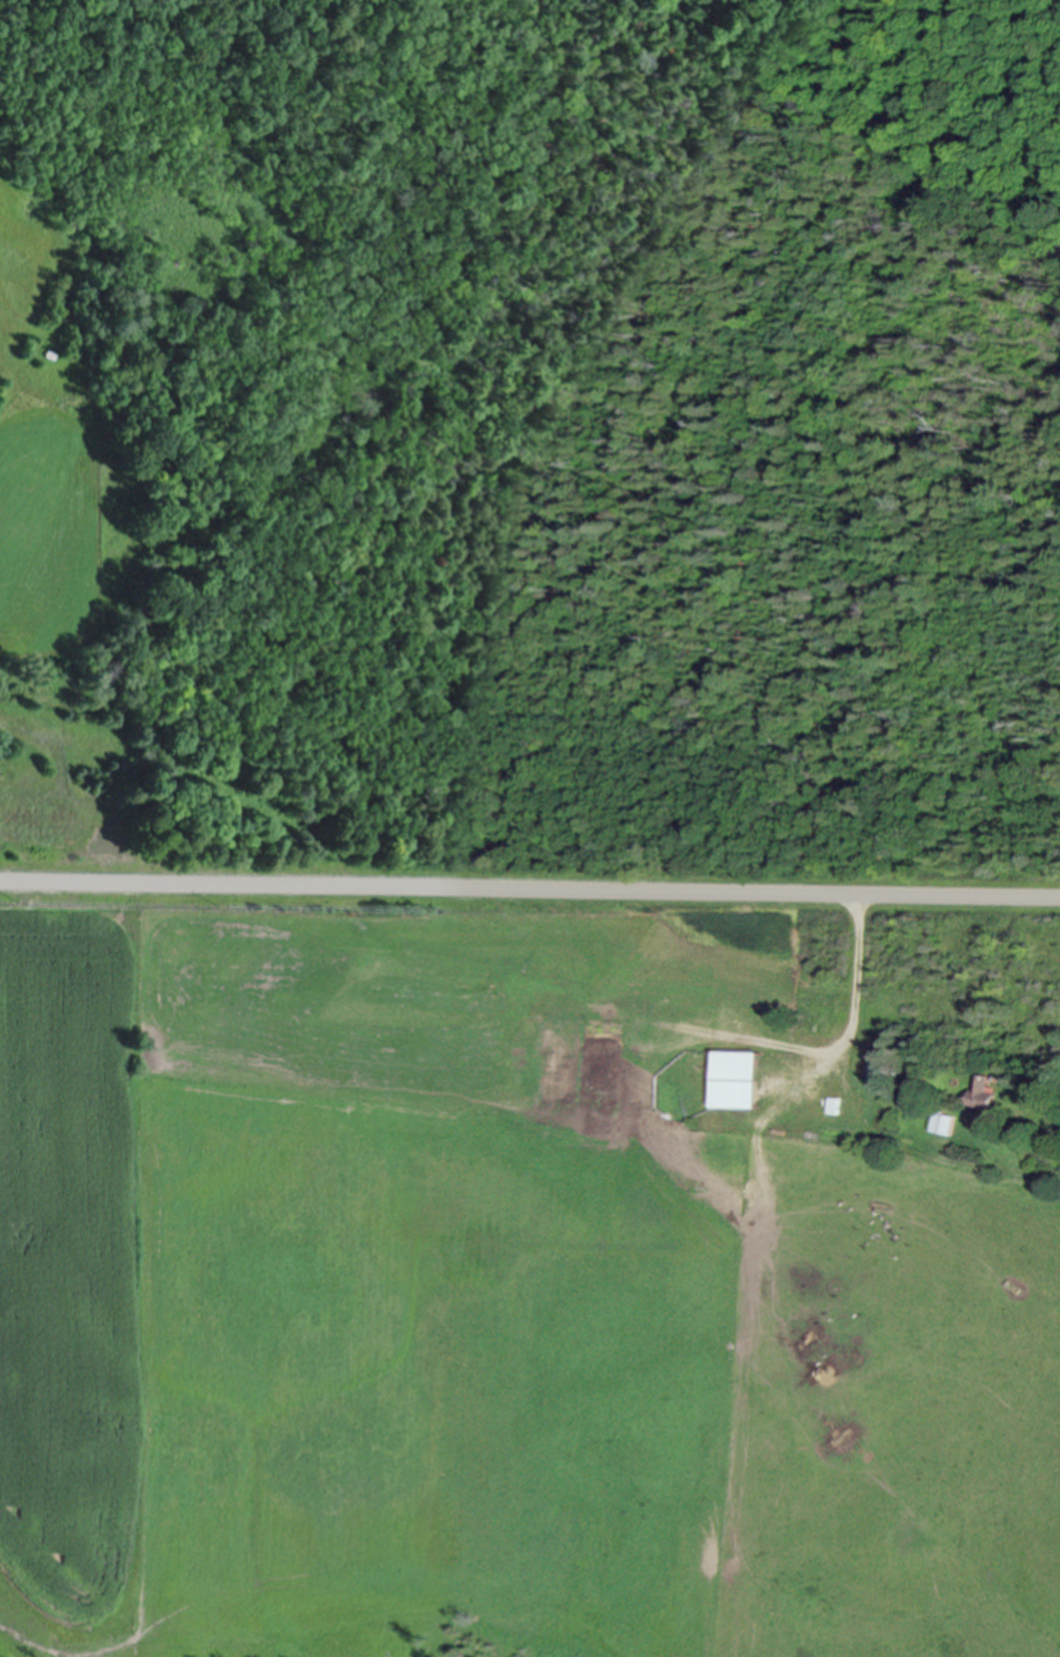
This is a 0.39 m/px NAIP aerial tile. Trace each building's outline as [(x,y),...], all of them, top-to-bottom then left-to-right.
[(996,1071),(992,1087),(1000,1088),(997,1104),(974,1099),(978,1084),(980,1085),(983,1068),(996,1071)] [(960,1113),(955,1132),(936,1126),(941,1108),(960,1113)]
